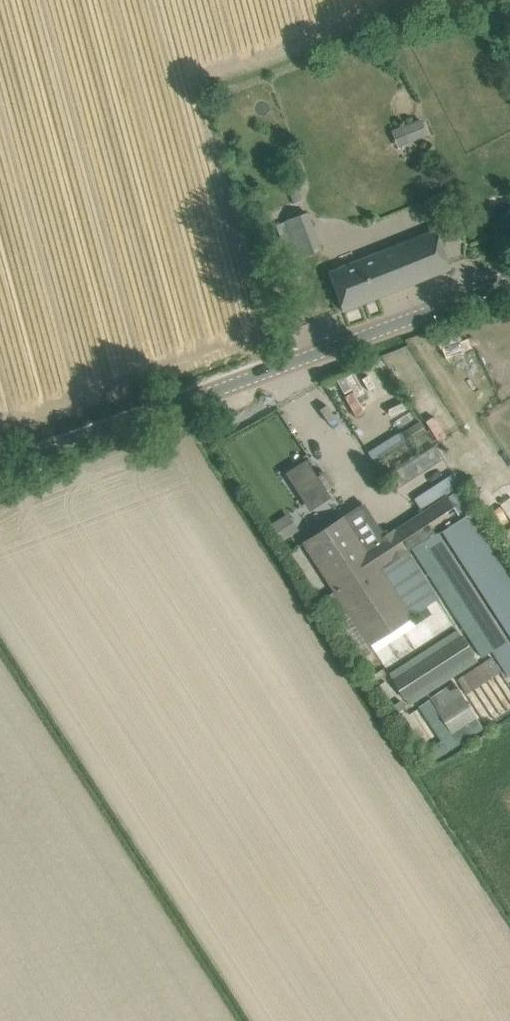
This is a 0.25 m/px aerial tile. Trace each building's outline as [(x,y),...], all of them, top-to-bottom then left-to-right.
[(421,118),(401,127),(408,143),(428,135),(421,118)] [(303,199),(298,187),(289,190),(293,202),(303,199)] [(289,231),(281,234),(293,261),(322,248),(306,213),(285,222),(289,231)] [(450,268),(443,250),(435,231),(328,273),(343,311),(450,268)] [(444,356),(469,349),(466,338),(441,346),(444,356)] [(355,416),(377,404),(357,366),(335,378),(355,416)] [(410,443),(427,433),(421,422),(403,432),(410,443)] [(307,509),(329,496),(306,456),(284,469),(307,509)] [(453,471),(412,495),(419,506),(460,482),(453,471)] [(459,513),(472,504),(459,485),(447,494),(459,513)] [(305,542),(336,590),(322,599),(335,619),(349,610),(370,643),(410,616),(415,624),(432,614),(427,606),(432,602),(437,599),(406,551),(413,547),(483,657),(492,651),(507,675),(509,674),(509,646),(438,533),(437,534),(435,532),(421,542),(407,521),(381,538),(361,506),(345,516),(305,542)] [(421,542),(435,532),(421,511),(407,521),(421,542)] [(287,512),(271,522),(282,541),(299,531),(287,512)] [(509,626),(509,592),(463,517),(447,527),(509,626)] [(459,636),(392,679),(404,699),(471,655),(459,636)]
